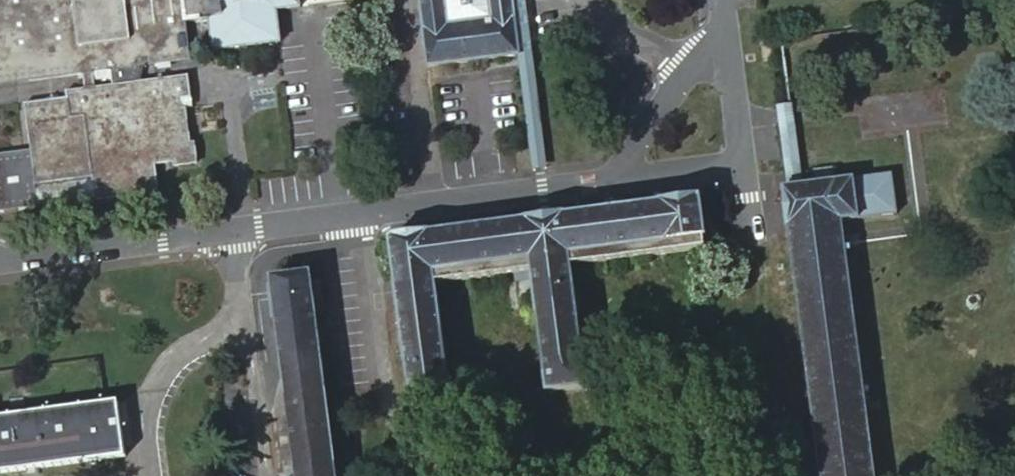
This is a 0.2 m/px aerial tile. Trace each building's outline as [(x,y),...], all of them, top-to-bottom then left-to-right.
[(188,20),(185,0),(0,0),(0,83),(85,73),(87,87),(140,80),(144,64),(192,58),(188,20)] [(188,20),(210,19),(215,48),(282,39),(278,10),(302,7),(301,0),(185,0),(188,20)] [(515,0),(421,0),(430,65),(522,53),(515,0)] [(522,53),(523,65),(536,168),(548,166),(548,161),(532,40),(527,0),(515,0),(522,53)] [(140,80),(87,87),(67,89),(68,96),(26,101),(32,151),(0,155),(0,212),(39,207),(36,185),(95,177),(97,200),(161,192),(157,164),(176,161),(176,166),(199,163),(197,146),(195,146),(195,142),(192,142),(188,106),(180,107),(179,98),(193,97),(189,74),(140,80)] [(799,182),(788,101),(775,103),(776,108),(786,184),(799,182)] [(842,218),(896,211),(890,169),(799,182),(786,184),(781,185),(820,475),(876,475),(842,218)] [(36,185),(39,207),(97,200),(97,194),(95,177),(43,184),(36,185)] [(695,194),(384,235),(406,408),(446,403),(430,279),(525,267),(541,390),(581,385),(565,262),(702,244),(695,194)] [(309,275),(269,281),(292,475),(334,475),(309,275)] [(119,452),(112,397),(0,412),(0,468),(119,452)]
